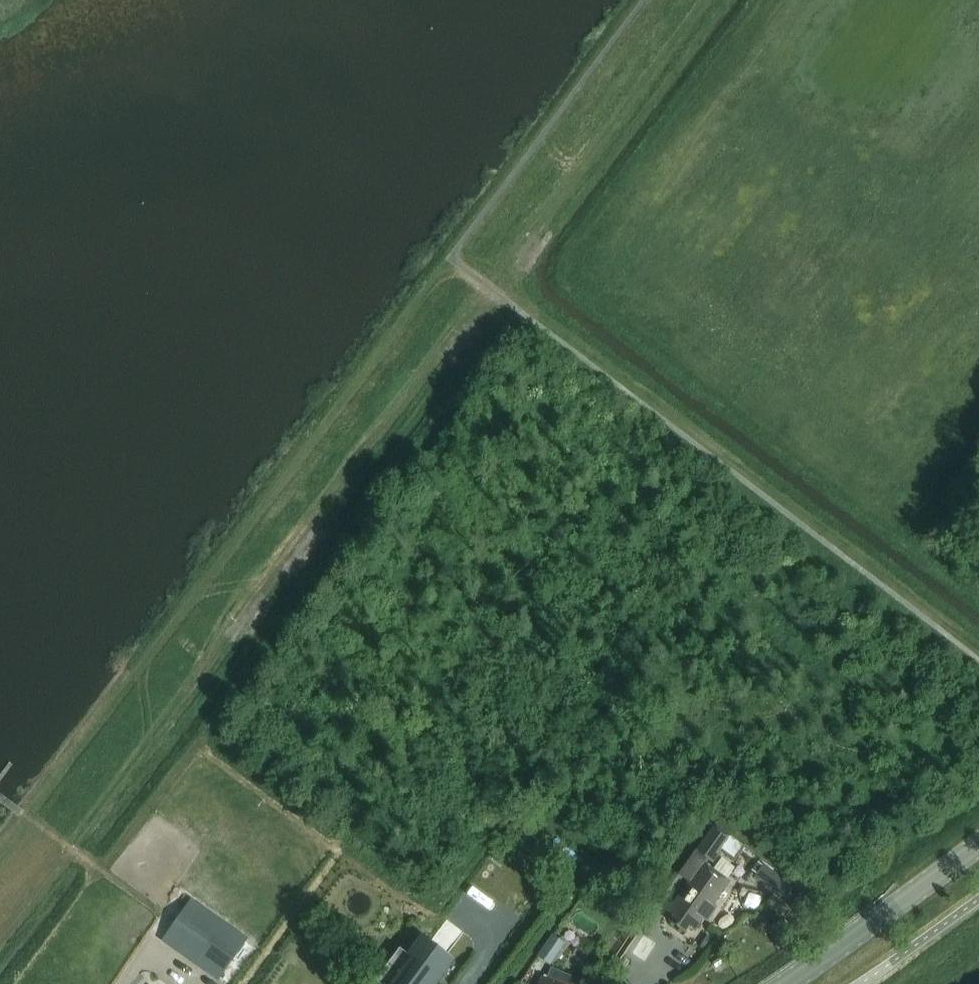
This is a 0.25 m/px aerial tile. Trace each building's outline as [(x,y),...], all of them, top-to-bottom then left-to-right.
[(716,824),(696,852),(706,860),(712,864),(722,850),(732,836),(716,824)] [(745,845),(732,836),(722,850),(735,859),(745,845)] [(696,852),(679,875),(689,883),(704,863),(706,860),(696,852)] [(729,882),(704,863),(689,883),(668,912),(673,916),(668,922),(684,934),(688,926),(694,931),(703,918),(707,921),(716,908),(712,906),(729,882)] [(755,877),(774,891),(783,880),(764,865),(762,867),(758,864),(752,872),(756,875),(755,877)] [(793,905),(804,913),(811,904),(800,895),(793,905)] [(191,902),(165,938),(221,977),(246,941),(191,902)] [(785,921),(779,929),(788,935),(794,928),(785,921)] [(421,940),(423,937),(422,935),(385,983),(438,983),(456,961),(454,960),(451,963),(421,940)] [(553,937),(538,959),(551,968),(566,946),(553,937)]
